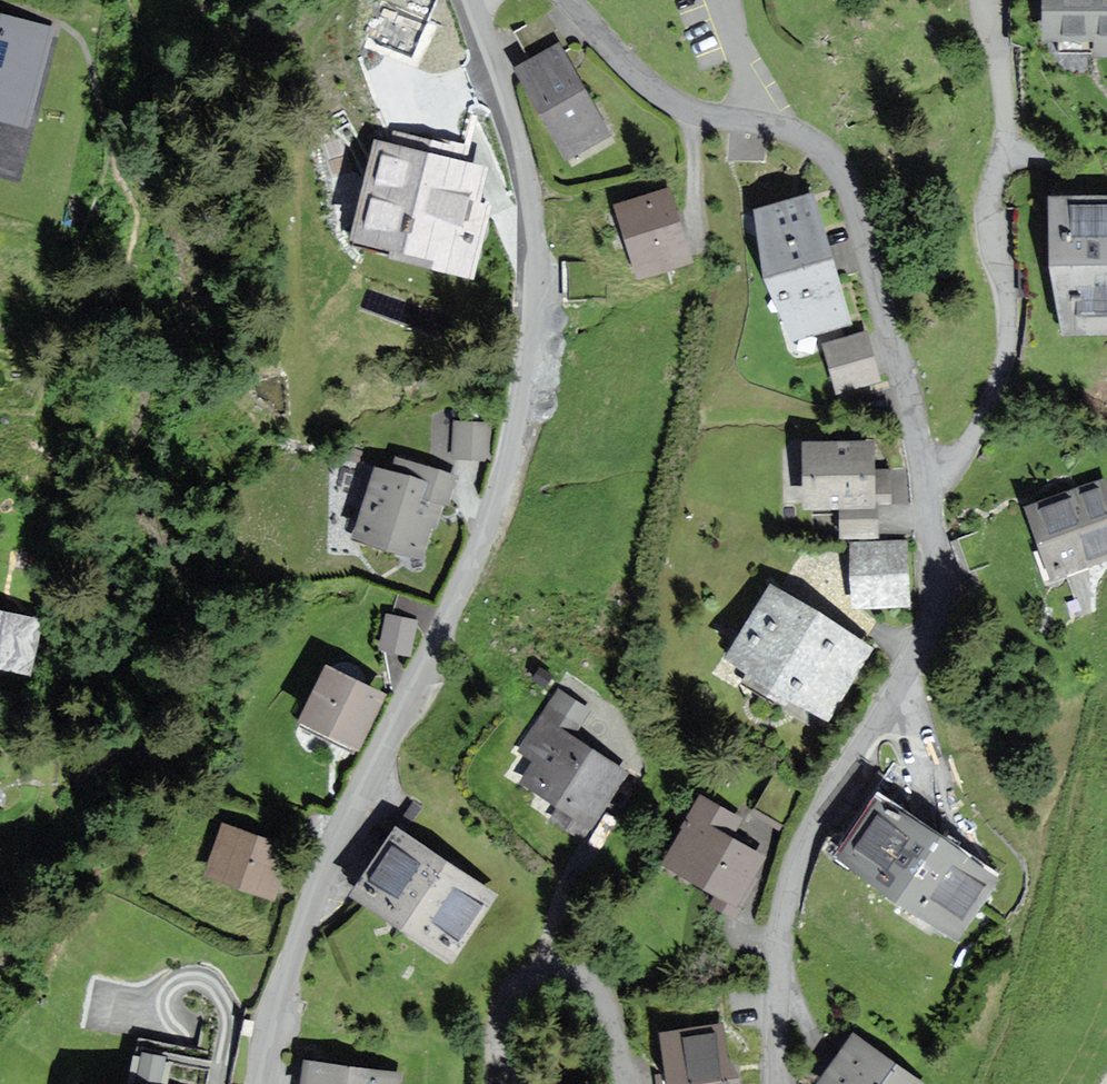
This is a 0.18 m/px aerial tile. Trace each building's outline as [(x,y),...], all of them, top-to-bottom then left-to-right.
[(1045,39),(1095,41),(1095,55),(1106,55),(1106,0),(1047,0),(1045,39)] [(26,122),(50,28),(0,15),(0,116),(26,122)] [(560,48),(520,71),(567,155),(608,132),(560,48)] [(390,139),(363,232),(466,261),(481,209),(469,206),(478,176),(459,170),(462,160),(390,139)] [(673,188),(621,201),(641,277),(693,264),(673,188)] [(818,192),(761,204),(786,326),(843,315),(818,192)] [(1059,198),(1065,325),(1106,323),(1106,196),(1059,198)] [(869,328),(825,343),(841,390),(885,375),(869,328)] [(489,426),(453,424),(451,458),(487,460),(489,426)] [(874,441),(807,442),(808,506),(875,505),(874,441)] [(377,467),(354,534),(423,558),(451,477),(400,459),(395,473),(377,467)] [(1033,508),(1055,573),(1106,556),(1106,502),(1101,485),(1033,508)] [(905,542),(852,545),(856,604),(909,601),(905,542)] [(772,588),(730,655),(826,715),(869,648),(772,588)] [(23,675),(39,623),(0,611),(0,668),(23,675)] [(411,653),(417,616),(385,611),(379,648),(411,653)] [(330,663),(303,718),(358,744),(385,690),(330,663)] [(544,715),(507,775),(600,832),(637,772),(544,715)] [(884,791),(839,854),(953,934),(998,871),(884,791)] [(701,797),(665,862),(739,902),(766,855),(731,836),(740,819),(701,797)] [(223,825),(211,877),(274,892),(287,840),(223,825)] [(395,833),(355,895),(452,956),(491,895),(395,833)] [(739,1077),(732,1078),(724,1023),(662,1031),(669,1083),(740,1083),(739,1077)] [(813,1083),(928,1083),(930,1082),(854,1027),(813,1083)] [(211,1052),(140,1039),(132,1083),(205,1083),(211,1052)] [(314,1083),(399,1083),(400,1072),(317,1059),(314,1083)]
